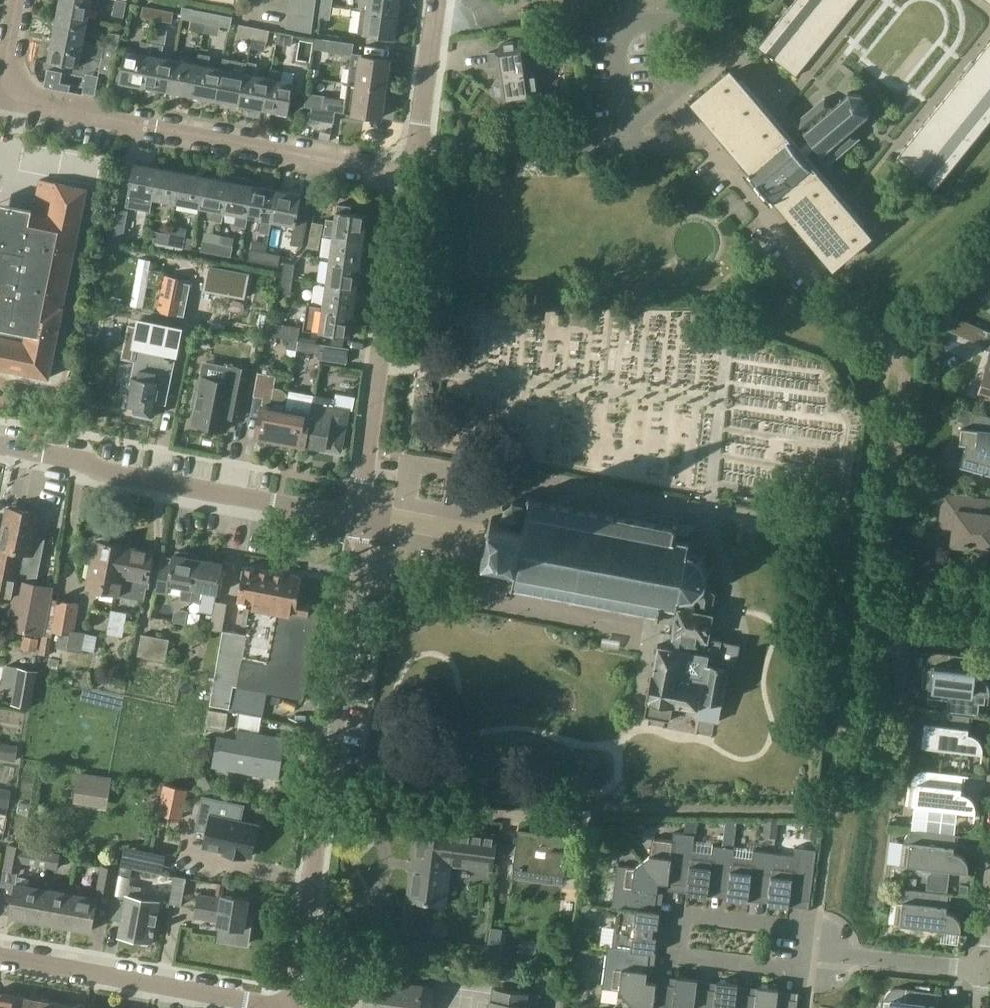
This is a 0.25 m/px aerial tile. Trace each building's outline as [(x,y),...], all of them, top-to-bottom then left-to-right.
[(58,13),(88,19),(92,0),(60,0),(58,13)] [(120,0),(116,0),(113,14),(124,16),(127,1),(120,0)] [(368,8),(368,10),(399,13),(401,0),(370,0),(368,8)] [(789,6),(827,37),(843,18),(821,0),(794,0),(789,6)] [(843,18),(857,0),(821,0),(843,18)] [(313,19),(315,7),(290,4),(288,16),(313,19)] [(330,19),(332,5),(321,4),(319,17),(330,19)] [(159,9),(144,6),(142,16),(157,19),(159,9)] [(789,6),(774,25),(812,56),(827,37),(789,6)] [(396,37),(399,13),(368,10),(368,8),(362,8),(358,33),(365,33),(365,32),(396,37)] [(174,12),(159,9),(157,19),(172,22),(174,12)] [(207,12),(193,9),(191,19),(205,22),(207,12)] [(223,15),(207,12),(205,22),(221,25),(223,15)] [(83,42),(88,19),(58,13),(53,36),(83,42)] [(311,31),(313,19),(288,16),(286,27),(311,31)] [(255,27),(240,24),(238,35),(253,37),(255,27)] [(774,25),(758,45),(796,76),(812,56),(774,25)] [(270,30),(255,27),(253,37),(268,40),(270,30)] [(109,31),(105,46),(117,49),(120,34),(109,31)] [(294,35),(279,32),(277,42),(291,45),(294,35)] [(81,54),(102,58),(105,46),(83,42),(53,36),(48,61),(79,67),(81,54)] [(355,42),(331,39),(329,51),(353,54),(355,42)] [(141,40),(138,53),(126,50),(119,80),(144,85),(152,43),(141,40)] [(526,59),(524,47),(515,40),(503,42),(496,51),(488,52),(491,65),(498,64),(500,75),(493,84),(495,95),(504,102),(532,98),(539,89),(534,58),(526,59)] [(975,61),(989,73),(989,42),(975,61)] [(168,90),(174,60),(162,57),(164,45),(152,43),(144,85),(168,90)] [(117,49),(105,46),(102,58),(100,71),(112,73),(117,49)] [(199,53),(197,64),(191,94),(216,99),(222,69),(209,66),(211,55),(199,53)] [(350,66),(348,83),(386,88),(390,59),(363,56),(362,67),(350,66)] [(191,94),(197,64),(174,60),(168,90),(191,94)] [(246,74),(240,104),(264,108),(270,78),(268,78),(255,76),(257,63),(248,61),(245,74),(246,74)] [(960,80),(989,104),(989,73),(975,61),(960,80)] [(270,78),(264,108),(288,113),(294,83),(281,81),(283,70),(270,68),(268,78),(270,78)] [(246,74),(245,74),(222,69),(216,99),(240,104),(246,74)] [(59,73),(45,70),(43,81),(57,84),(59,73)] [(318,78),(319,71),(311,70),(310,77),(318,78)] [(869,235),(730,72),(695,101),(738,152),(752,167),(748,170),(760,185),(773,199),(776,196),(834,264),(869,235)] [(944,99),(982,129),(989,120),(989,104),(960,80),(944,99)] [(382,116),(386,88),(348,83),(346,98),(325,96),(323,109),(313,107),(311,119),(334,122),(335,110),(382,116)] [(804,130),(822,152),(823,153),(820,156),(827,165),(859,137),(851,127),(867,114),(868,103),(861,94),(849,93),(833,107),(825,97),(793,124),(800,133),(804,130)] [(944,99),(929,118),(967,149),(982,129),(944,99)] [(929,118),(913,138),(951,168),(964,152),(967,149),(929,118)] [(902,152),(897,157),(935,188),(951,168),(913,138),(902,152)] [(158,167),(134,162),(128,192),(143,195),(140,208),(151,210),(153,197),(158,167)] [(182,172),(158,167),(153,197),(177,201),(182,172)] [(177,201),(200,206),(206,176),(182,172),(177,201)] [(248,215),(253,185),(254,185),(255,179),(231,174),(230,181),(225,211),(238,213),(235,225),(247,227),(249,215),(248,215)] [(230,181),(206,176),(200,206),(213,208),(210,220),(222,222),(225,211),(230,181)] [(49,378),(87,188),(41,180),(34,210),(24,208),(21,220),(0,216),(0,368),(49,378)] [(248,215),(249,215),(262,218),(260,231),(269,233),(272,220),(277,190),(254,185),(253,185),(248,215)] [(302,195),(277,190),(272,220),(295,224),(291,244),(303,246),(310,207),(300,205),(302,195)] [(325,234),(334,235),(365,239),(368,216),(351,213),(352,206),(338,204),(336,220),(327,219),(325,234)] [(122,241),(128,210),(115,208),(109,239),(122,241)] [(313,221),(311,231),(322,233),(323,223),(313,221)] [(171,233),(169,244),(184,247),(188,228),(173,225),(171,233)] [(153,241),(169,244),(171,233),(156,230),(153,241)] [(201,251),(216,254),(220,234),(204,231),(201,251)] [(322,233),(311,231),(308,247),(319,249),(322,233)] [(235,237),(220,234),(216,254),(232,256),(235,237)] [(334,235),(330,259),(361,263),(365,239),(334,235)] [(248,260),(264,263),(266,252),(250,249),(248,260)] [(281,254),(266,252),(264,263),(279,266),(281,254)] [(330,259),(327,283),(358,287),(361,263),(330,259)] [(284,262),(282,277),(293,278),(295,263),(284,262)] [(208,266),(203,290),(245,298),(250,274),(208,266)] [(162,274),(154,310),(184,316),(191,280),(162,274)] [(291,294),(293,278),(282,277),(280,292),(291,294)] [(354,311),(358,287),(327,283),(323,306),(323,307),(354,311)] [(350,336),(354,311),(323,307),(323,306),(307,303),(303,329),(320,331),(350,336)] [(951,314),(945,329),(966,338),(972,324),(951,314)] [(166,401),(173,366),(176,356),(181,328),(140,319),(134,347),(141,348),(138,361),(135,360),(132,375),(125,405),(135,407),(134,412),(154,416),(157,399),(166,401)] [(270,322),(268,335),(288,338),(298,340),(300,326),(270,322)] [(288,338),(287,345),(289,348),(297,349),(299,340),(298,340),(288,338)] [(299,340),(297,349),(319,352),(321,343),(299,340)] [(319,352),(318,359),(346,363),(349,347),(321,343),(319,352)] [(244,418),(254,369),(233,364),(230,381),(203,375),(200,390),(196,389),(193,405),(197,406),(193,422),(227,429),(229,415),(244,418)] [(280,440),(286,410),(271,407),(277,375),(259,372),(255,395),(264,397),(256,435),(280,440)] [(304,445),(314,395),(306,393),(304,401),(288,398),(286,410),(280,440),(304,445)] [(341,452),(349,410),(334,407),(336,399),(314,395),(304,445),(341,452)] [(974,411),(960,407),(956,419),(964,422),(962,429),(959,443),(966,444),(960,465),(989,473),(989,416),(974,411)] [(989,546),(989,515),(980,514),(982,500),(945,495),(942,519),(957,521),(954,542),(989,546)] [(709,637),(713,615),(715,612),(714,610),(712,612),(711,612),(715,590),(707,589),(709,585),(705,583),(707,572),(711,571),(711,568),(706,567),(702,557),(705,555),(703,552),(699,555),(689,550),(690,546),(689,545),(689,541),(692,542),(693,536),(695,526),(686,524),(679,523),(679,520),(674,520),(674,521),(660,519),(660,523),(647,521),(647,518),(644,517),(643,520),(618,516),(619,512),(615,512),(615,515),(590,511),(591,507),(575,504),(574,508),(562,505),(563,501),(559,501),(558,505),(532,500),(532,498),(522,503),(514,502),(513,498),(510,498),(511,502),(505,506),(503,504),(501,506),(504,510),(502,516),(498,517),(500,520),(503,520),(505,523),(495,521),(492,516),(489,518),(491,524),(489,536),(486,548),(482,551),(484,554),(486,552),(493,553),(492,558),(495,562),(501,563),(500,570),(502,573),(507,580),(510,584),(508,584),(510,587),(515,587),(520,588),(542,592),(541,595),(545,596),(546,592),(571,597),(570,601),(573,601),(574,597),(598,602),(597,606),(601,606),(602,603),(627,607),(626,611),(630,612),(631,608),(642,610),(641,614),(656,617),(655,619),(660,621),(661,614),(676,617),(673,633),(671,634),(672,637),(673,636),(671,646),(658,644),(653,672),(652,672),(647,698),(648,699),(645,715),(671,720),(673,710),(674,705),(698,709),(697,717),(719,721),(722,702),(723,702),(729,668),(736,669),(740,643),(721,640),(721,639),(709,637)] [(42,634),(44,635),(50,598),(52,587),(37,584),(45,544),(35,542),(40,515),(5,507),(0,535),(0,600),(14,602),(9,628),(42,634)] [(118,595),(119,595),(129,547),(130,545),(129,545),(98,540),(88,589),(115,594),(119,594),(118,595)] [(155,552),(129,547),(119,595),(144,600),(146,587),(147,588),(155,552)] [(181,599),(191,601),(198,559),(188,557),(188,553),(177,550),(176,554),(173,554),(171,564),(161,562),(156,590),(168,592),(170,584),(183,586),(181,599)] [(224,563),(198,559),(191,601),(201,603),(203,590),(218,593),(224,563)] [(245,690),(265,693),(267,694),(267,692),(304,698),(318,618),(319,615),(319,613),(317,609),(316,607),(314,606),(311,604),(311,601),(299,599),(303,578),(244,567),(238,600),(247,602),(243,625),(250,626),(248,634),(223,630),(210,705),(229,708),(229,710),(240,712),(245,690)] [(59,599),(50,598),(44,635),(42,634),(39,654),(50,656),(53,636),(54,630),(60,631),(57,647),(83,652),(86,633),(74,630),(79,603),(58,600),(59,599)] [(216,601),(212,629),(223,630),(228,603),(216,601)] [(112,610),(107,633),(123,637),(128,613),(112,610)] [(37,649),(39,638),(24,635),(22,646),(37,649)] [(142,635),(138,655),(165,660),(169,639),(142,635)] [(985,704),(986,694),(989,695),(989,690),(989,687),(988,683),(986,681),(984,678),(978,675),(976,675),(977,656),(953,653),(947,652),(943,652),(939,652),(935,652),(931,654),(928,657),(926,662),(923,687),(929,687),(927,699),(948,701),(947,711),(974,714),(975,703),(985,704)] [(13,704),(31,707),(37,670),(19,667),(13,704)] [(245,690),(240,712),(263,716),(267,694),(265,693),(245,690)] [(226,730),(229,713),(209,710),(207,727),(226,730)] [(969,733),(970,715),(941,711),(936,710),(932,710),(928,711),(924,712),(921,715),(919,720),(919,722),(925,722),(922,746),(925,746),(945,754),(947,749),(983,753),(983,748),(983,745),(981,742),(979,739),(974,735),(971,733),(969,733)] [(217,737),(212,766),(268,776),(269,765),(281,767),(286,739),(238,730),(237,741),(217,737)] [(18,746),(6,743),(4,757),(16,759),(18,746)] [(961,792),(962,774),(933,771),(928,770),(924,769),(920,770),(917,772),(914,775),(911,780),(911,781),(918,782),(914,805),(917,806),(937,814),(940,808),(975,812),(976,808),(975,805),(974,801),(972,799),(967,794),(964,793),(961,792)] [(112,779),(79,773),(75,796),(94,799),(96,789),(110,792),(112,779)] [(164,784),(158,814),(183,819),(189,789),(164,784)] [(9,808),(11,790),(0,788),(0,806),(9,808)] [(203,796),(196,828),(208,831),(204,846),(225,850),(225,853),(246,857),(247,855),(251,856),(258,825),(240,821),(244,805),(203,796)] [(687,819),(685,833),(695,834),(697,820),(687,819)] [(738,821),(730,820),(726,820),(724,833),(736,835),(738,821)] [(766,822),(764,835),(775,837),(777,824),(766,822)] [(818,838),(819,826),(806,824),(804,837),(818,838)] [(419,825),(409,899),(444,904),(450,860),(471,862),(471,857),(496,861),(499,835),(419,825)] [(564,881),(565,881),(564,881),(565,873),(566,873),(571,836),(569,835),(569,839),(520,833),(521,829),(519,829),(517,844),(500,842),(499,851),(516,853),(514,866),(520,867),(520,868),(524,869),(524,867),(531,868),(530,877),(564,881)] [(954,852),(955,833),(926,830),(921,829),(917,829),(913,830),(909,832),(906,834),(904,839),(904,841),(910,842),(907,865),(910,865),(930,873),(933,868),(968,872),(968,867),(968,864),(966,861),(964,858),(959,854),(957,852),(954,852)] [(692,851),(693,851),(695,834),(685,833),(673,831),(672,839),(652,837),(650,854),(642,860),(658,881),(687,885),(688,885),(692,851)] [(8,845),(4,868),(20,871),(22,861),(47,866),(50,852),(8,845)] [(711,853),(693,851),(692,851),(688,885),(687,885),(686,893),(708,896),(709,888),(728,890),(729,890),(733,856),(734,847),(713,845),(711,853)] [(810,900),(816,848),(795,846),(794,855),(774,852),(769,895),(768,895),(767,903),(789,906),(790,898),(810,900)] [(123,853),(121,865),(133,867),(164,874),(168,856),(138,850),(137,859),(133,859),(134,855),(123,853)] [(769,895),(774,852),(753,850),(752,858),(733,856),(729,890),(728,890),(727,898),(748,901),(749,893),(768,895),(769,895)] [(50,852),(47,866),(57,868),(60,854),(50,852)] [(612,906),(617,906),(655,911),(655,910),(658,881),(642,860),(634,866),(617,865),(612,906)] [(121,865),(119,875),(131,877),(133,867),(121,865)] [(111,894),(116,869),(102,866),(97,891),(111,894)] [(182,906),(187,878),(175,876),(170,903),(182,906)] [(10,914),(39,919),(45,886),(16,881),(10,914)] [(158,902),(140,899),(142,886),(130,884),(120,935),(151,941),(158,902)] [(960,893),(968,894),(969,886),(961,885),(960,893)] [(71,891),(45,886),(39,919),(65,924),(71,891)] [(946,911),(947,892),(918,890),(914,888),(909,888),(905,889),(902,891),(899,893),(897,898),(896,900),(903,901),(900,924),(902,924),(922,933),(925,927),(961,931),(961,927),(960,924),(959,920),(957,917),(952,913),(949,911),(946,911)] [(97,896),(71,891),(65,924),(91,929),(97,896)] [(253,917),(247,916),(250,898),(224,894),(224,898),(201,894),(197,915),(220,919),(219,924),(222,925),(220,939),(248,944),(253,917)] [(617,906),(612,946),(612,947),(650,952),(654,952),(660,911),(655,910),(655,911),(617,906)] [(487,958),(498,959),(502,929),(491,927),(487,958)] [(483,959),(485,946),(472,944),(470,957),(483,959)] [(646,981),(650,952),(612,947),(612,946),(607,945),(602,987),(619,989),(625,997),(647,981),(646,981)] [(569,984),(579,985),(581,971),(571,970),(569,984)] [(397,981),(357,976),(353,1007),(393,1007),(397,981)] [(716,989),(715,989),(696,987),(697,979),(676,976),(675,984),(672,1007),(713,1007),(716,989)] [(393,1007),(434,1007),(437,987),(397,981),(393,1007)] [(675,984),(647,981),(625,997),(631,1005),(631,1007),(672,1007),(675,984)] [(756,994),(737,992),(738,984),(716,981),(715,989),(716,989),(713,1007),(755,1007),(756,994)] [(798,999),(777,997),(778,989),(757,986),(756,994),(755,1007),(796,1007),(798,999)] [(935,992),(906,988),(902,987),(897,987),(893,988),(890,990),(887,992),(885,997),(884,999),(891,1000),(890,1007),(934,1007),(935,992)] [(494,989),(491,1007),(540,1007),(541,994),(532,993),(532,994),(494,989)] [(17,995),(0,992),(0,1007),(14,1007),(17,995)] [(40,999),(17,995),(14,1007),(38,1007),(40,999)] [(63,1003),(40,999),(38,1007),(62,1007),(63,1003)]
